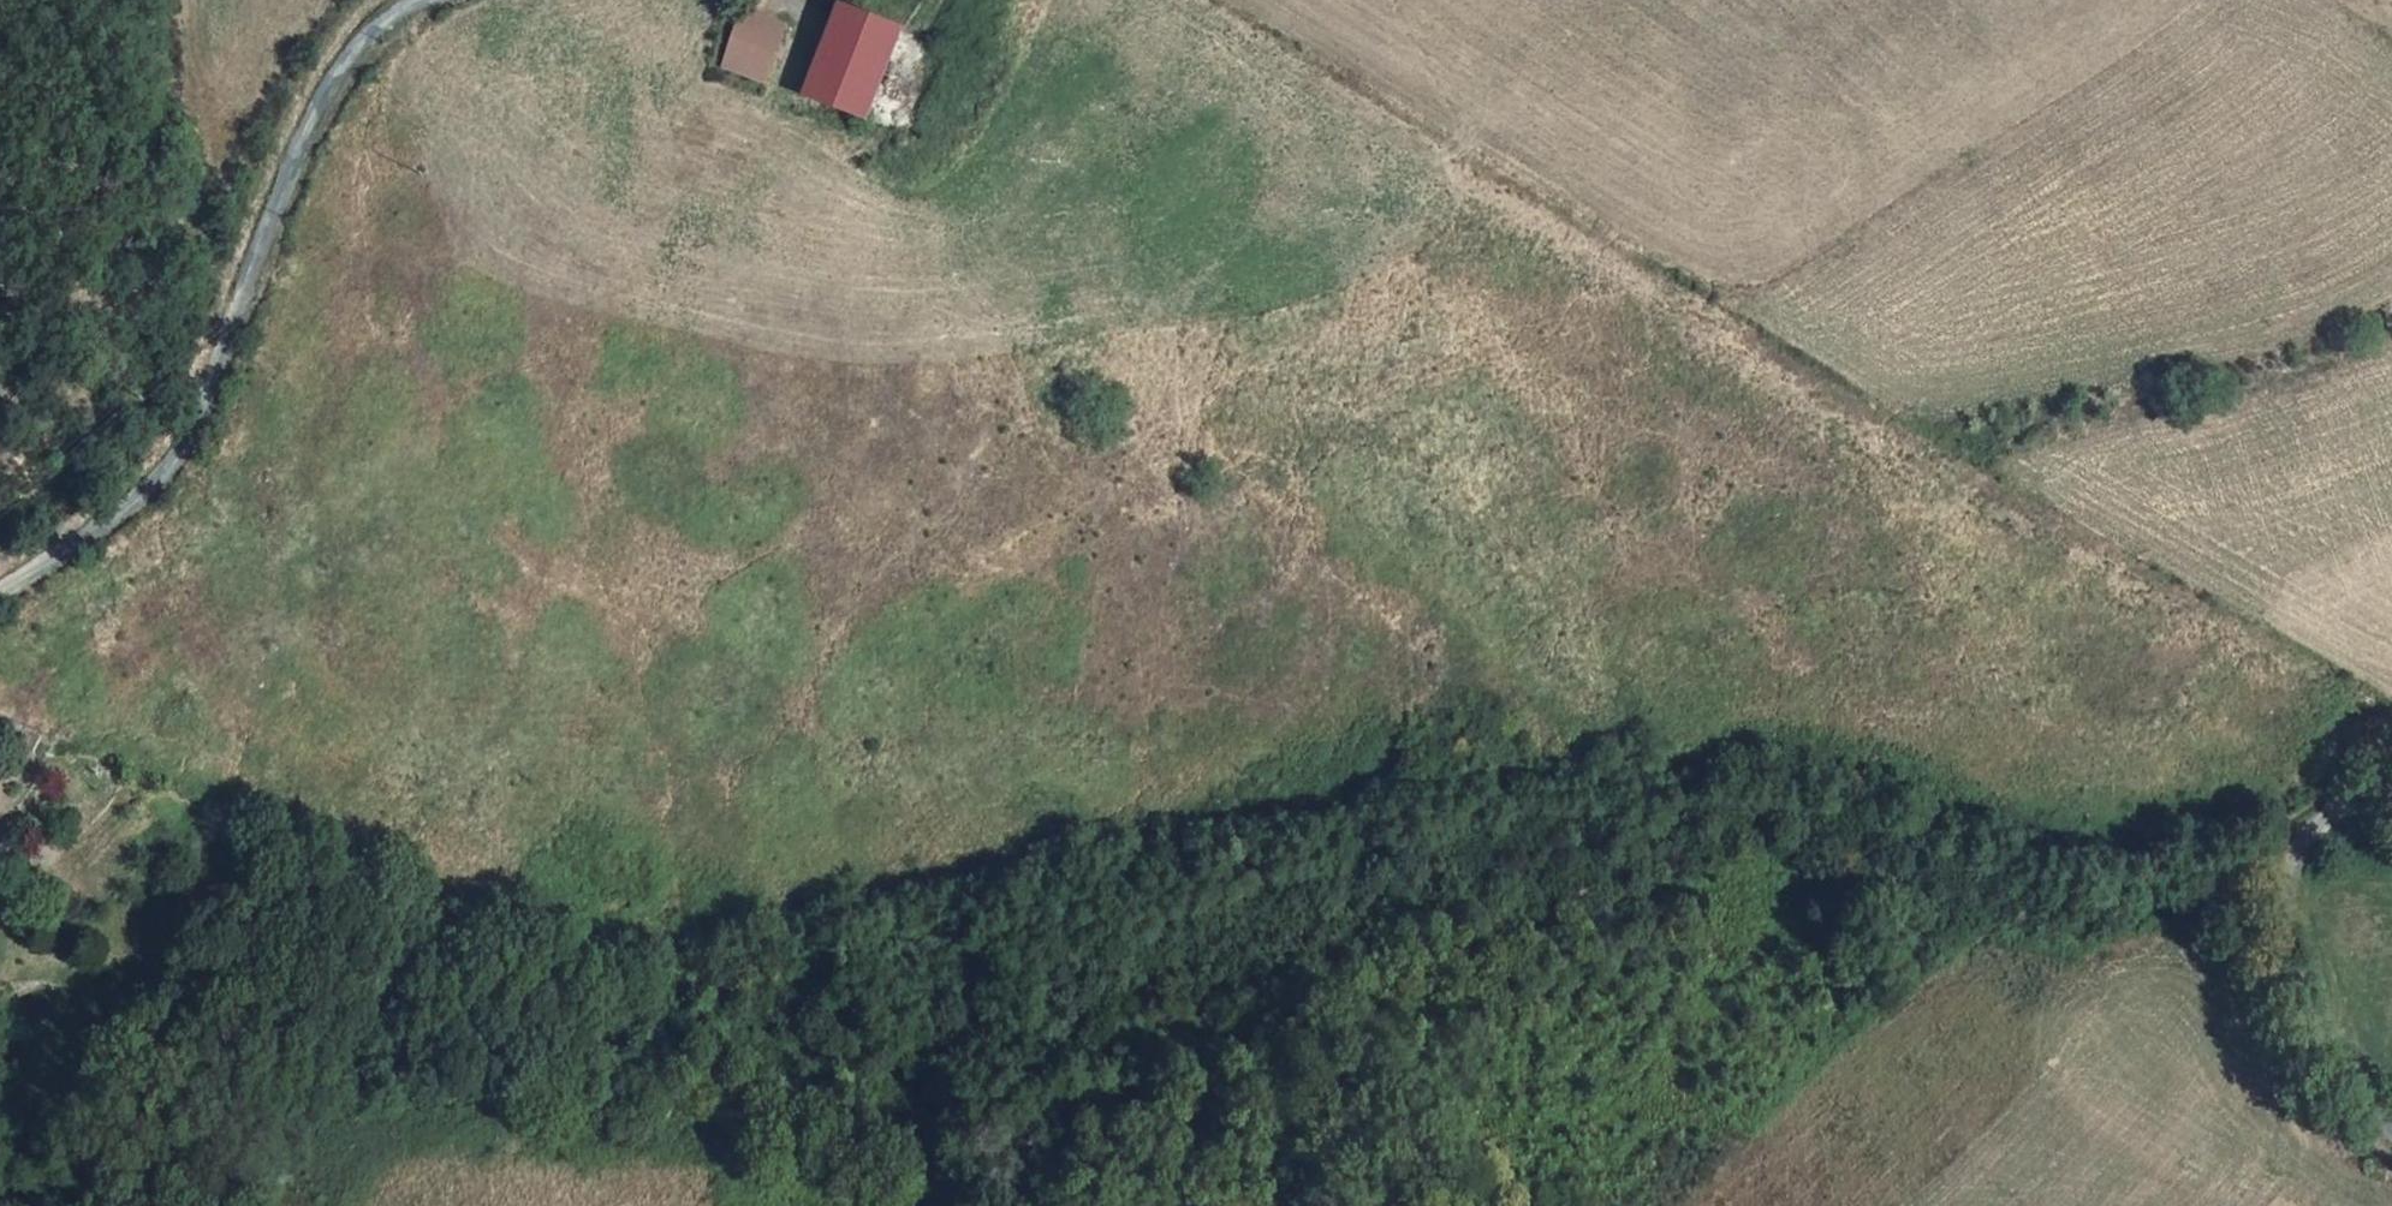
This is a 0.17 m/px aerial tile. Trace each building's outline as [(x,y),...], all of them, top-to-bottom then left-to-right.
[(846,0),(824,0),(788,81),(848,108),(889,19),(846,0)] [(740,1),(723,59),(769,80),(792,23),(740,1)]
